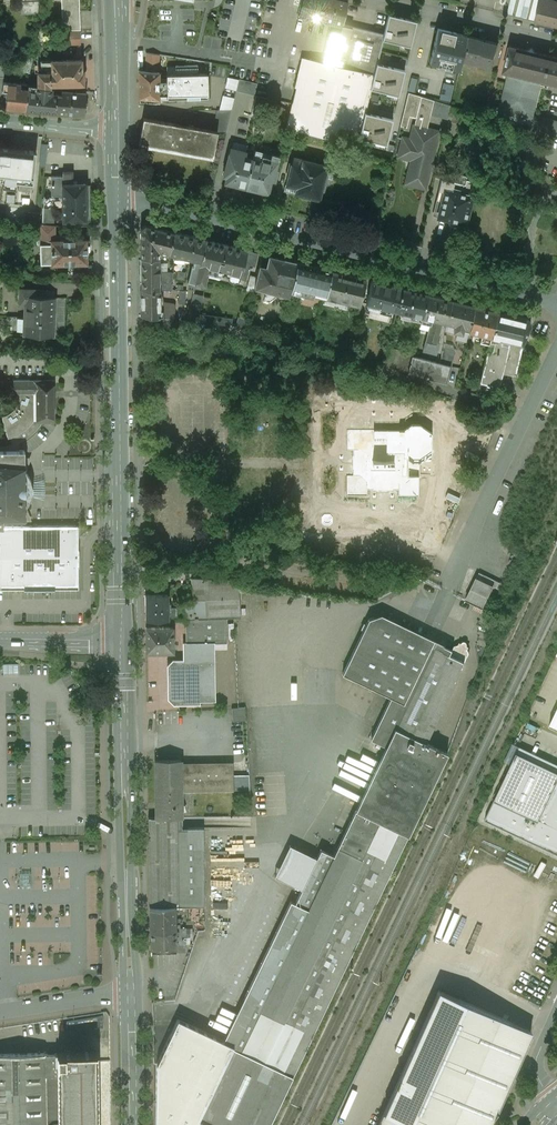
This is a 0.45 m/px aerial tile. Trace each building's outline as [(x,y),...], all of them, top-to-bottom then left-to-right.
[(21,1),(22,8),(22,10),(24,11),(27,12),(38,12),(39,0),(21,0),(21,1)] [(62,23),(80,22),(79,0),(61,0),(62,23)] [(332,0),(303,0),(299,15),(332,22),(343,25),(348,4),(332,0)] [(536,23),(556,28),(556,0),(541,0),(536,23)] [(384,35),(379,54),(413,62),(422,22),(388,14),(384,35)] [(384,35),(332,22),(322,62),(374,74),(384,35)] [(468,36),(439,29),(433,53),(462,60),(468,36)] [(499,43),(468,36),(462,60),(493,68),(499,43)] [(510,46),(504,72),(509,73),(542,81),(556,85),(556,57),(510,46)] [(160,55),(146,53),(146,68),(159,69),(160,55)] [(322,62),(302,57),(295,87),(297,88),(287,130),(356,146),(357,142),(364,113),(369,96),(374,74),(322,62)] [(81,59),(66,59),(66,60),(51,60),(51,61),(51,72),(41,72),(38,72),(38,86),(50,87),(50,83),(62,84),(62,85),(83,84),(83,71),(82,71),(81,59)] [(51,61),(41,61),(41,72),(51,72),(51,61)] [(198,65),(176,66),(176,75),(198,74),(198,65)] [(159,72),(139,70),(139,98),(167,100),(167,99),(167,79),(159,79),(159,72)] [(409,78),(375,70),(374,74),(369,96),(403,104),(409,78)] [(542,81),(509,73),(500,112),(533,120),(542,81)] [(176,75),(167,75),(167,79),(167,99),(184,99),(184,102),(186,102),(188,102),(189,101),(190,101),(191,100),(191,99),(208,98),(207,74),(198,74),(176,75)] [(238,80),(227,77),(225,87),(236,89),(238,80)] [(257,84),(239,79),(236,91),(255,96),(257,84)] [(20,84),(3,82),(2,90),(6,90),(5,107),(26,109),(27,89),(19,88),(20,84)] [(441,93),(453,95),(455,84),(443,82),(441,93)] [(38,86),(35,86),(35,90),(27,89),(26,109),(51,111),(52,101),(53,97),(52,96),(53,93),(51,92),(51,87),(50,87),(38,86)] [(86,93),(62,91),(61,95),(57,94),(55,111),(84,114),(86,93)] [(422,96),(409,92),(401,126),(407,128),(410,116),(417,118),(422,96)] [(268,99),(256,96),(251,114),(264,117),(268,99)] [(435,100),(422,96),(417,118),(411,140),(404,138),(401,151),(418,155),(415,170),(411,170),(408,184),(425,188),(438,132),(428,129),(435,100)] [(234,99),(223,97),(219,110),(231,110),(234,99)] [(470,113),(451,109),(448,121),(467,126),(470,113)] [(219,110),(217,110),(215,131),(218,131),(218,132),(226,133),(232,110),(231,110),(219,110)] [(398,121),(364,113),(357,142),(391,151),(398,121)] [(215,131),(143,117),(139,142),(213,156),(218,132),(218,131),(215,131)] [(551,120),(543,118),(540,131),(548,133),(551,120)] [(551,120),(548,133),(556,135),(556,121),(551,120)] [(48,145),(42,144),(40,165),(46,166),(48,145)] [(0,148),(0,180),(33,183),(37,151),(0,148)] [(246,152),(231,149),(230,154),(229,154),(227,164),(229,165),(225,182),(246,187),(253,160),(245,158),(246,152)] [(272,156),(255,151),(253,160),(261,162),(261,161),(261,159),(270,161),(271,159),(272,156)] [(327,166),(293,158),(292,163),(291,163),(286,185),(296,187),(295,193),(319,199),(321,189),(322,189),(323,188),(323,187),(324,187),(325,186),(326,186),(327,185),(327,183),(327,182),(327,181),(327,180),(326,179),(326,178),(326,176),(325,175),(327,166)] [(261,162),(253,160),(246,187),(267,192),(270,179),(273,180),(275,175),(274,175),(277,166),(276,165),(278,160),(271,159),(270,161),(261,159),(261,161),(261,162)] [(63,173),(63,177),(51,177),(51,195),(62,195),(62,184),(73,184),(72,173),(63,173)] [(454,182),(442,179),(439,190),(445,191),(445,190),(451,191),(452,188),(453,188),(454,182)] [(475,187),(454,182),(453,188),(452,188),(451,191),(445,190),(445,191),(443,199),(442,199),(440,207),(441,207),(439,219),(450,221),(452,221),(466,224),(475,187)] [(73,184),(62,184),(62,195),(63,220),(86,220),(86,219),(90,218),(89,185),(85,185),(85,184),(73,184)] [(55,205),(44,204),(42,224),(53,225),(55,205)] [(25,212),(24,222),(40,224),(41,213),(25,212)] [(86,239),(55,240),(55,225),(53,225),(42,224),(39,224),(40,264),(51,263),(51,264),(87,264),(86,239)] [(174,232),(144,225),(140,228),(141,259),(159,259),(159,252),(170,253),(174,232)] [(194,237),(186,235),(174,232),(170,253),(169,255),(174,255),(190,256),(189,259),(195,261),(188,287),(195,289),(196,282),(206,240),(194,238),(194,237)] [(224,245),(206,240),(196,282),(204,284),(207,270),(221,274),(222,270),(241,275),(247,251),(234,247),(225,244),(224,245)] [(170,253),(159,252),(159,259),(159,271),(173,273),(174,255),(169,255),(170,253)] [(284,260),(268,256),(266,267),(260,266),(254,287),(261,289),(266,290),(276,293),(275,298),(279,300),(285,301),(288,300),(289,298),(291,290),(298,263),(284,259),(284,260)] [(159,259),(141,259),(141,288),(159,290),(159,271),(159,259)] [(321,268),(298,263),(291,290),(300,293),(312,295),(312,294),(325,297),(331,270),(321,268)] [(366,279),(331,270),(325,297),(349,303),(360,305),(360,304),(366,279)] [(173,273),(159,271),(159,290),(167,291),(172,289),(173,273)] [(403,288),(372,280),(367,303),(372,305),(392,310),(397,311),(403,288)] [(159,290),(141,288),(141,315),(160,318),(160,310),(160,304),(160,295),(159,295),(159,290)] [(428,294),(403,288),(397,311),(412,315),(410,320),(421,323),(428,294)] [(45,290),(20,289),(19,304),(25,305),(24,317),(24,335),(65,337),(66,298),(45,297),(45,290)] [(187,290),(178,289),(178,302),(185,302),(187,290)] [(276,293),(266,290),(265,296),(275,299),(275,298),(276,293)] [(300,293),(291,290),(289,298),(299,300),(300,293)] [(451,300),(428,294),(421,323),(419,332),(421,333),(420,339),(436,342),(441,323),(444,324),(444,325),(445,325),(451,300)] [(475,305),(451,300),(445,325),(445,326),(454,328),(453,331),(462,333),(462,330),(469,332),(475,305)] [(360,305),(349,303),(348,309),(351,313),(355,313),(359,311),(361,304),(360,304),(360,305)] [(172,305),(160,304),(160,310),(160,318),(175,320),(176,309),(172,305)] [(392,310),(372,305),(369,317),(389,322),(392,310)] [(497,311),(475,305),(469,332),(481,334),(482,334),(490,337),(491,337),(497,311)] [(509,317),(504,316),(505,313),(503,312),(503,315),(498,314),(499,311),(497,311),(491,337),(509,341),(521,344),(522,344),(531,324),(528,318),(510,314),(509,317)] [(233,319),(189,312),(187,321),(232,327),(233,319)] [(24,317),(7,316),(7,334),(24,335),(24,317)] [(247,319),(238,317),(235,328),(244,330),(247,319)] [(481,334),(474,333),(472,340),(480,341),(481,334)] [(482,334),(481,334),(480,341),(489,343),(490,337),(482,334)] [(491,337),(490,337),(489,343),(480,382),(499,386),(502,373),(509,341),(491,337)] [(509,341),(502,373),(514,376),(522,344),(521,344),(509,341)] [(450,366),(412,356),(408,373),(446,383),(450,366)] [(54,380),(30,381),(30,370),(14,370),(14,394),(20,394),(34,394),(34,422),(42,422),(55,422),(54,380)] [(2,416),(8,438),(12,437),(12,444),(6,445),(0,446),(0,450),(19,450),(19,442),(23,440),(28,437),(32,434),(35,431),(38,428),(40,425),(42,422),(34,422),(34,394),(20,394),(18,403),(14,409),(9,414),(2,416)] [(380,460),(383,467),(370,466),(374,476),(373,493),(359,492),(356,525),(371,526),(373,533),(375,534),(388,529),(419,531),(427,528),(428,515),(446,516),(448,490),(448,491),(451,454),(457,452),(449,432),(445,431),(446,426),(450,424),(451,417),(449,412),(390,407),(385,458),(380,460)] [(25,459),(25,450),(19,450),(0,450),(0,459),(25,459)] [(0,459),(0,526),(3,526),(3,519),(25,519),(25,508),(25,507),(27,505),(29,502),(31,499),(32,496),(32,494),(33,491),(33,489),(33,487),(32,484),(32,482),(31,481),(31,479),(30,477),(28,475),(25,471),(25,459),(0,459)] [(38,589),(79,589),(79,526),(76,526),(3,526),(0,526),(0,589),(38,589)] [(493,584),(495,579),(478,571),(476,576),(493,584)] [(227,579),(192,578),(193,605),(185,605),(185,607),(185,620),(227,618),(232,618),(232,583),(227,579)] [(494,586),(477,578),(467,599),(484,607),(494,586)] [(494,586),(484,607),(490,610),(500,589),(494,586)] [(168,594),(145,594),(146,620),(185,620),(185,607),(171,607),(171,601),(168,601),(168,594)] [(432,645),(374,617),(369,619),(343,673),(391,697),(371,739),(386,746),(395,728),(434,647),(432,646),(432,645)] [(227,618),(186,620),(186,643),(187,662),(174,662),(170,666),(171,698),(175,702),(200,701),(215,701),(214,643),(227,643),(227,618)] [(173,627),(146,627),(146,652),(174,651),(173,627)] [(463,643),(462,644),(460,643),(459,645),(456,646),(455,646),(451,655),(465,662),(469,653),(469,652),(468,649),(469,647),(467,646),(467,645),(463,643)] [(434,647),(395,728),(426,743),(465,662),(451,655),(434,647)] [(18,664),(3,664),(3,674),(18,674),(18,664)] [(386,747),(356,810),(380,821),(408,835),(447,753),(426,743),(395,728),(386,746),(386,747)] [(517,752),(485,819),(556,853),(556,771),(517,752)] [(181,760),(155,760),(156,817),(177,817),(182,817),(182,791),(181,767),(181,760)] [(233,766),(181,767),(182,791),(190,791),(191,791),(234,791),(234,790),(234,775),(233,766)] [(250,789),(249,775),(234,775),(234,790),(250,789)] [(356,810),(334,856),(242,1052),(264,1063),(380,821),(356,810)] [(156,817),(149,817),(150,906),(176,906),(176,907),(178,906),(177,817),(156,817)] [(204,828),(182,828),(182,817),(177,817),(178,906),(188,906),(204,906),(205,906),(204,828)] [(408,835),(380,821),(264,1063),(293,1076),(408,835)] [(291,901),(224,1041),(234,1046),(233,1047),(242,1052),(334,856),(321,849),(296,903),(291,901)] [(31,873),(20,873),(20,889),(31,889),(31,873)] [(150,906),(150,931),(176,930),(176,924),(176,907),(176,906),(150,906)] [(204,906),(188,906),(188,919),(205,919),(204,906)] [(176,930),(150,931),(151,953),(152,953),(152,952),(176,952),(176,944),(176,930)] [(186,930),(176,930),(176,944),(186,944),(186,930)] [(378,1124),(489,1124),(531,1031),(439,990),(378,1124)] [(178,1019),(157,1064),(156,1124),(212,1124),(199,1119),(233,1047),(234,1046),(224,1041),(178,1019)] [(199,1119),(212,1124),(270,1124),(293,1076),(264,1063),(242,1052),(233,1047),(199,1119)] [(0,1054),(0,1124),(58,1124),(57,1052),(0,1054)] [(97,1052),(57,1052),(58,1124),(98,1124),(97,1052)]
